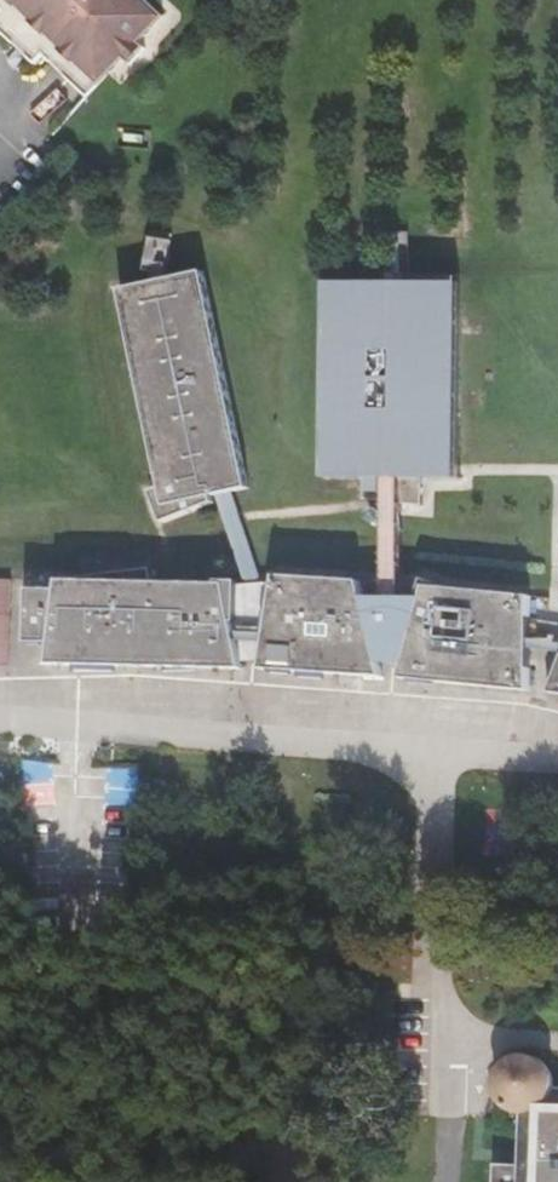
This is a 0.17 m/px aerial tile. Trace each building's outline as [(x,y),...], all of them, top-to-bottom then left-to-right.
[(39,65),(45,58),(91,99),(129,59),(136,64),(152,49),(146,42),(169,16),(152,0),(0,0),(0,30),(39,65)] [(201,269),(120,287),(161,486),(152,490),(164,522),(215,503),(213,496),(215,495),(231,492),(249,488),(201,269)] [(460,282),(326,282),(324,479),(363,479),(363,498),(384,501),(401,503),(422,505),(423,479),(461,479),(460,282)] [(240,518),(231,492),(215,495),(246,582),(248,583),(247,587),(264,587),(240,518)] [(401,503),(384,501),(384,505),(384,598),(403,599),(401,509),(401,503)] [(138,580),(63,579),(62,589),(29,588),(28,643),(56,644),(54,664),(209,667),(252,662),(250,647),(275,648),(272,671),(393,678),(389,663),(414,664),(410,679),(539,691),(540,653),(540,643),(540,605),(540,596),(443,587),(440,585),(430,601),(403,599),(384,598),(373,597),(369,582),(298,578),(298,574),(287,573),(287,577),(284,577),(284,588),(268,588),(264,587),(247,587),(248,583),(239,583),(237,574),(138,579),(138,580)] [(11,576),(0,576),(0,663),(12,663),(11,576)] [(540,653),(557,655),(557,644),(540,643),(540,653)] [(487,854),(519,855),(521,809),(488,808),(487,854)] [(556,1081),(551,1071),(546,1063),(539,1057),(530,1054),(521,1054),(513,1055),(505,1059),(499,1065),(495,1073),(493,1081),(493,1089),(496,1099),(501,1106),(507,1110),(513,1114),(521,1116),(518,1181),(557,1181),(557,1081),(556,1081)]
